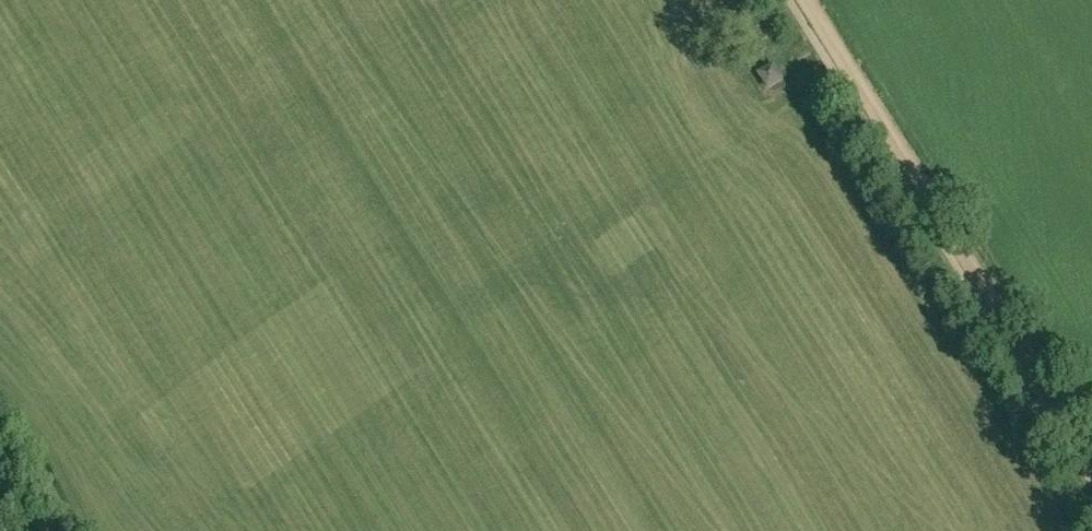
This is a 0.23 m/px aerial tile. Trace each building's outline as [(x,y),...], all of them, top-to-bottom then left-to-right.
[(768,87),(782,79),(774,65),(760,73),(768,87)]
